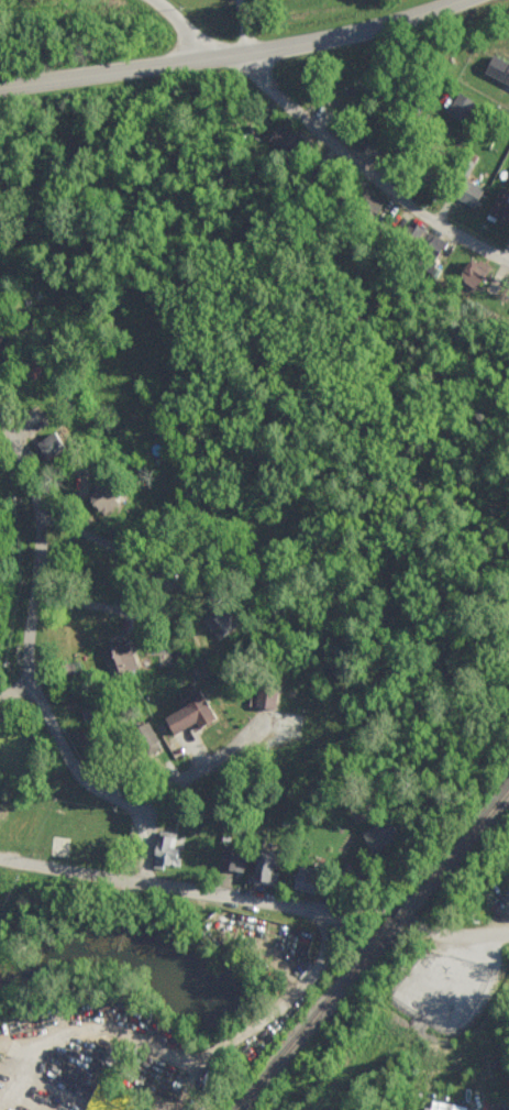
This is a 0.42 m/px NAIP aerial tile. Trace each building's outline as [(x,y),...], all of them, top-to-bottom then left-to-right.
[(488,54),(480,74),(508,86),(508,63),(488,54)] [(443,112),(461,122),(472,102),(454,92),(443,112)] [(480,189),(462,179),(452,198),(470,207),(480,189)] [(500,223),(508,207),(508,193),(498,187),(483,213),(500,223)] [(380,201),(362,191),(354,206),(372,215),(380,201)] [(444,242),(407,222),(401,233),(420,243),(410,263),(427,272),(444,242)] [(474,263),(466,258),(453,280),(471,291),(485,266),(476,261),(474,263)] [(39,460),(60,449),(51,433),(30,444),(39,460)] [(114,506),(102,483),(84,492),(96,516),(114,506)] [(203,622),(216,640),(237,625),(224,608),(203,622)] [(132,670),(125,642),(99,648),(106,676),(132,670)] [(270,710),(276,678),(258,675),(252,706),(270,710)] [(159,718),(167,735),(187,726),(189,730),(211,720),(195,689),(180,696),(185,704),(159,718)] [(157,747),(143,722),(128,731),(142,756),(157,747)] [(367,853),(393,839),(383,819),(357,833),(367,853)] [(174,868),(178,850),(170,847),(173,834),(156,830),(148,861),(174,868)] [(240,850),(220,849),(219,871),(240,871),(240,850)] [(268,852),(254,849),(247,882),(271,886),(274,872),(265,870),(268,852)] [(311,869),(291,867),(288,891),(309,893),(311,869)]
